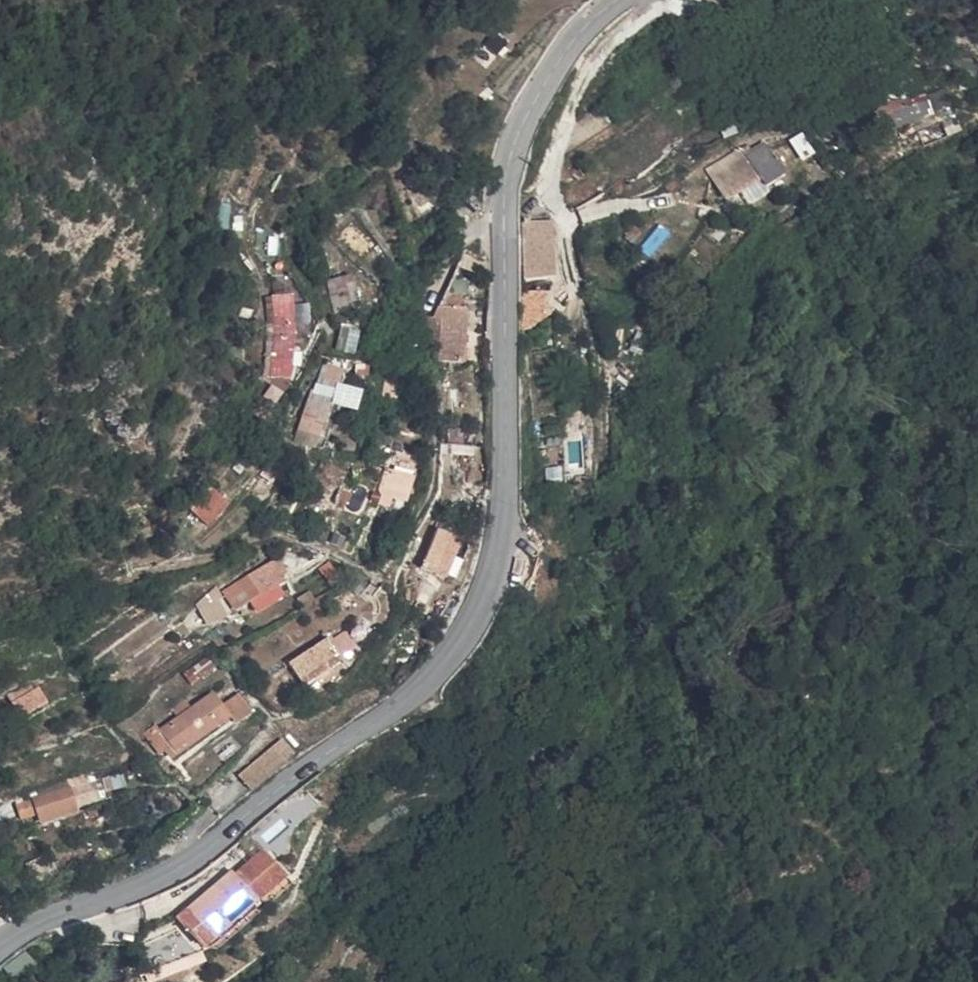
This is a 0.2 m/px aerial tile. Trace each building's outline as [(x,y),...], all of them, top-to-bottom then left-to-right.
[(896,84),(901,99),(869,111),(873,122),(924,101),(914,76),(896,84)] [(896,84),(864,97),(869,111),(901,99),(896,84)] [(712,160),(719,170),(724,178),(744,165),(717,121),(696,134),(712,160)] [(712,160),(682,179),(688,189),(719,170),(712,160)] [(555,286),(556,226),(524,226),(525,286),(555,286)] [(345,308),(339,283),(321,287),(328,313),(345,308)] [(555,312),(555,286),(525,286),(525,311),(555,312)] [(314,289),(321,314),(328,313),(321,287),(314,289)] [(421,294),(421,296),(420,322),(440,321),(440,295),(421,294)] [(260,331),(280,332),(279,297),(260,299),(260,331)] [(420,322),(420,356),(439,356),(440,321),(420,322)] [(253,373),(273,375),(280,332),(260,331),(253,373)] [(306,381),(319,385),(325,362),(312,359),(306,381)] [(376,360),(365,359),(363,381),(375,383),(376,360)] [(338,401),(341,390),(319,385),(316,395),(338,401)] [(308,426),(316,395),(297,391),(289,420),(308,426)] [(280,476),(288,470),(276,462),(272,467),(280,476)] [(254,478),(259,488),(272,467),(271,465),(254,478)] [(272,467),(259,488),(261,490),(280,476),(272,467)] [(365,483),(367,488),(389,492),(394,480),(368,473),(365,483)] [(188,513),(212,496),(201,481),(178,497),(188,513)] [(389,492),(367,488),(359,512),(369,515),(372,503),(377,505),(381,493),(388,495),(389,492)] [(212,496),(188,513),(192,519),(216,501),(212,496)] [(415,572),(442,578),(451,537),(424,531),(415,572)] [(277,569),(266,550),(258,556),(268,574),(277,569)] [(274,584),(268,574),(258,556),(228,574),(231,579),(237,576),(245,589),(250,599),(274,584)] [(229,599),(245,589),(237,576),(231,579),(228,574),(217,581),(229,599)] [(655,587),(655,579),(630,578),(630,586),(655,587)] [(209,626),(230,611),(215,589),(193,603),(209,626)] [(18,593),(18,592),(6,596),(4,591),(0,592),(0,599),(18,593)] [(348,634),(340,621),(325,632),(334,644),(348,634)] [(336,647),(334,644),(325,632),(321,626),(284,652),(299,674),(336,647)] [(203,645),(176,668),(183,676),(205,657),(206,658),(210,654),(203,645)] [(188,699),(175,711),(156,727),(170,744),(211,710),(217,717),(227,710),(218,700),(205,684),(188,699)] [(218,700),(227,710),(232,717),(250,701),(236,684),(218,700)] [(22,714),(46,702),(38,685),(14,696),(22,714)] [(168,703),(175,711),(188,699),(182,691),(168,703)] [(170,744),(156,727),(143,739),(157,756),(165,748),(171,756),(217,717),(211,710),(170,744)] [(230,772),(240,785),(282,749),(271,736),(230,772)] [(83,768),(62,776),(64,782),(70,804),(84,798),(79,779),(86,776),(83,768)] [(32,817),(70,804),(64,782),(26,795),(32,817)] [(32,817),(33,821),(71,808),(70,804),(32,817)] [(249,890),(248,895),(247,897),(276,873),(253,845),(224,869),(222,866),(181,900),(196,916),(209,906),(219,892),(234,865),(255,880),(252,885),(249,890)] [(20,866),(31,883),(55,868),(43,850),(20,866)] [(196,916),(181,900),(167,912),(193,943),(247,897),(248,895),(249,890),(252,885),(255,880),(234,865),(219,892),(209,906),(196,916)] [(276,873),(247,897),(251,909),(283,882),(276,873)] [(193,943),(201,951),(251,909),(247,897),(193,943)]
